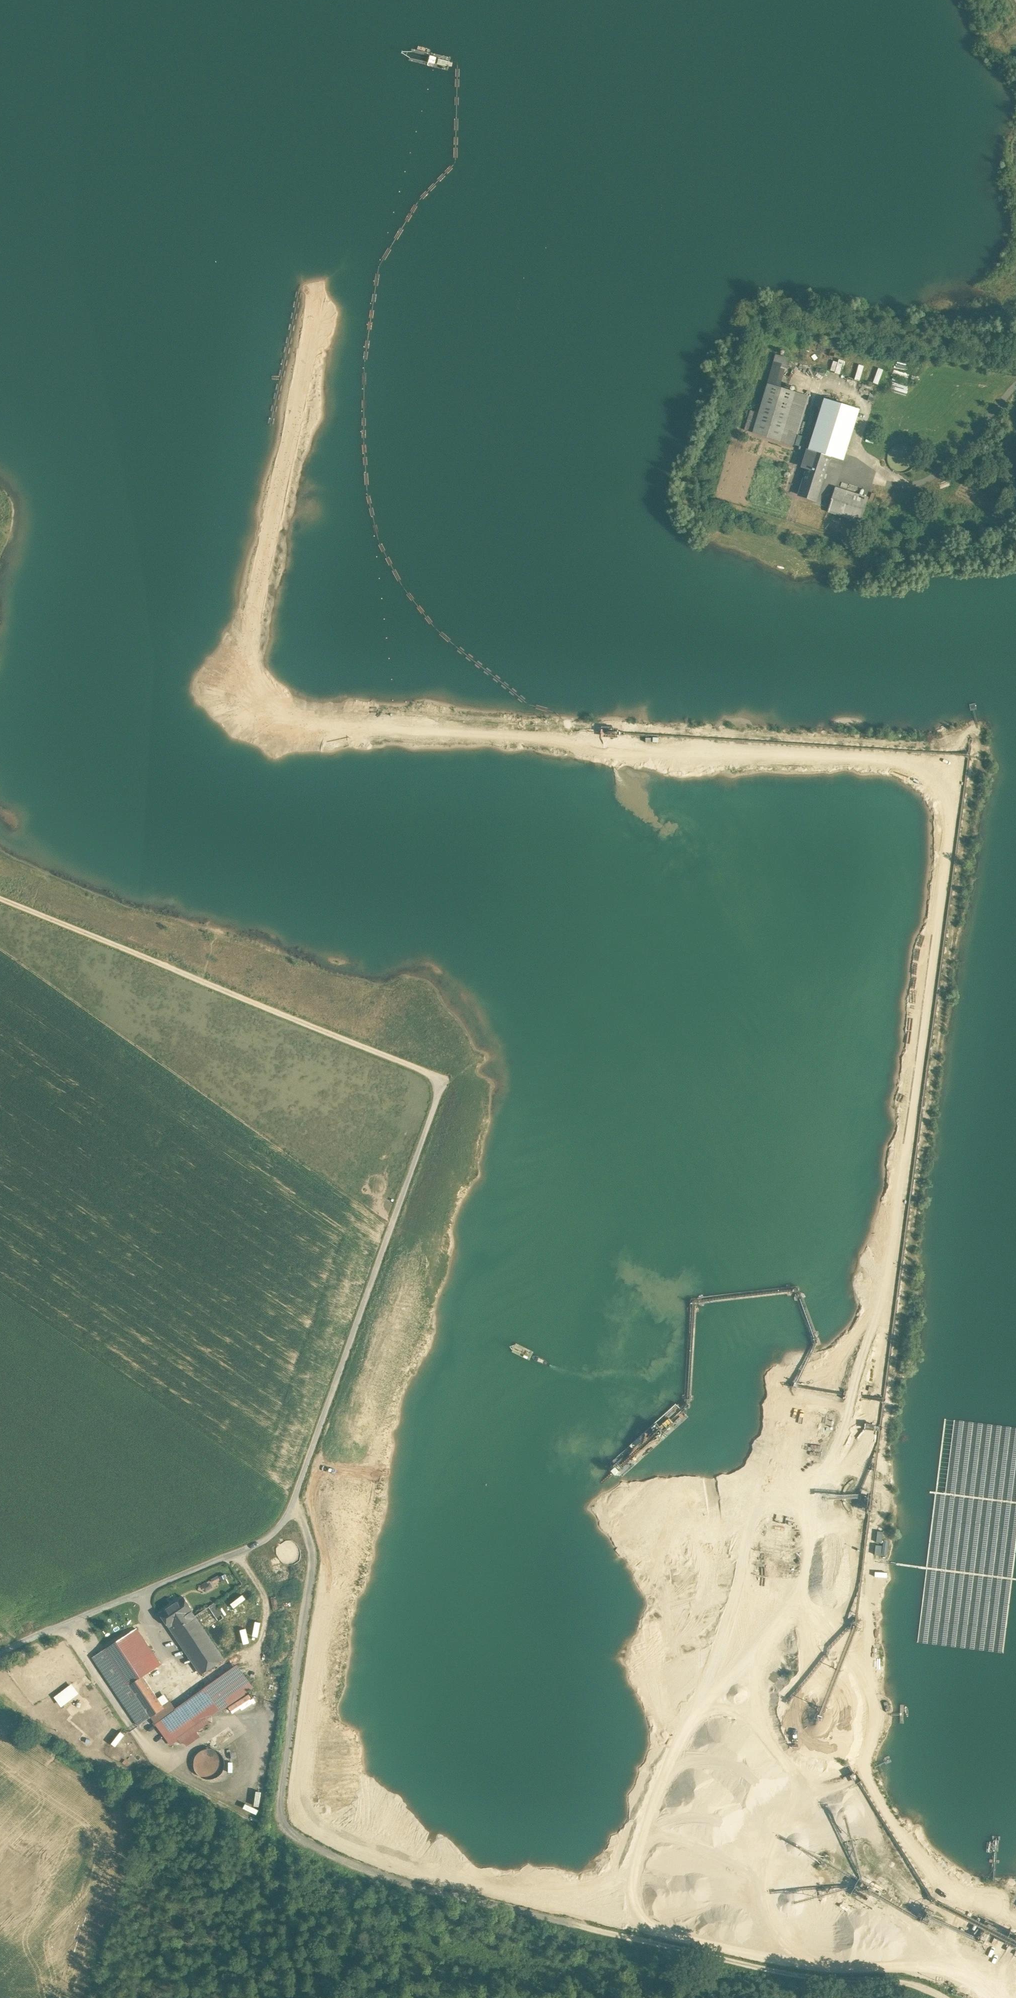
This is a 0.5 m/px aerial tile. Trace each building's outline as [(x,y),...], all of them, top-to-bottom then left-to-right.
[(782,363),(774,361),(768,384),(775,386),(782,363)] [(855,378),(861,380),(866,365),(859,363),(855,378)] [(880,384),(885,368),(878,366),(873,382),(880,384)] [(775,386),(768,384),(753,432),(809,449),(811,442),(797,438),(809,396),(775,386)] [(857,397),(834,390),(831,400),(854,407),(857,397)] [(831,400),(825,398),(811,442),(809,449),(819,453),(830,456),(843,460),(860,409),(854,407),(831,400)] [(915,464),(916,458),(915,453),(912,448),(907,445),(902,444),(896,445),(891,448),(888,453),(887,459),(889,464),(892,469),(896,472),(902,473),(907,472),(912,469),(915,464)] [(819,453),(809,449),(802,471),(806,473),(800,495),(816,500),(825,469),(814,466),(819,453)] [(830,456),(819,453),(814,466),(825,469),(830,456)] [(868,497),(836,487),(828,512),(861,522),(868,497)] [(878,1543),(878,1554),(887,1554),(888,1544),(878,1543)] [(237,1606),(248,1598),(245,1594),(234,1602),(237,1606)] [(184,1596),(160,1612),(169,1626),(170,1626),(174,1631),(196,1616),(195,1615),(192,1611),(193,1610),(184,1596)] [(224,1618),(214,1602),(209,1606),(220,1621),(224,1618)] [(220,1621),(209,1606),(195,1615),(196,1616),(224,1658),(239,1649),(220,1621)] [(224,1618),(221,1620),(224,1624),(234,1618),(230,1614),(224,1618)] [(224,1658),(196,1616),(174,1631),(202,1673),(224,1658)] [(234,1618),(224,1624),(228,1629),(237,1623),(234,1618)] [(237,1623),(228,1629),(231,1634),(240,1628),(237,1623)] [(136,1628),(106,1648),(131,1684),(143,1676),(160,1665),(150,1651),(151,1650),(136,1628)] [(240,1628),(231,1634),(234,1639),(243,1633),(240,1628)] [(243,1633),(234,1639),(237,1644),(246,1637),(243,1633)] [(131,1684),(106,1648),(93,1657),(138,1725),(152,1716),(131,1684)] [(187,1664),(192,1677),(198,1675),(193,1662),(187,1664)] [(252,1687),(238,1666),(232,1670),(246,1691),(252,1687)] [(232,1669),(213,1682),(214,1684),(227,1703),(228,1704),(247,1692),(246,1691),(232,1670),(232,1669)] [(143,1676),(131,1684),(152,1716),(164,1707),(143,1676)] [(72,1681),(56,1696),(64,1706),(81,1691),(72,1681)] [(227,1703),(214,1684),(206,1689),(220,1708),(227,1703)] [(170,1715),(164,1707),(152,1716),(169,1742),(220,1708),(206,1689),(170,1715)] [(224,1769),(225,1763),(224,1757),(220,1752),(215,1749),(209,1748),(203,1749),(198,1752),(195,1757),(194,1763),(195,1769),(199,1774),(204,1777),(210,1778),(216,1777),(221,1774),(224,1769)] [(856,1771),(851,1775),(856,1783),(858,1781),(861,1780),(856,1771)] [(244,1808),(261,1815),(262,1810),(246,1804),(244,1808)] [(870,1890),(873,1885),(861,1879),(860,1878),(858,1881),(855,1886),(853,1890),(855,1891),(866,1897),(867,1896),(870,1890)] [(921,1917),(920,1919),(928,1922),(931,1916),(934,1909),(926,1906),(921,1917)] [(979,1937),(978,1939),(984,1942),(990,1929),(984,1926),(979,1937)] [(1006,1941),(1015,1945),(1015,1932),(1011,1930),(1008,1935),(1006,1941)]
